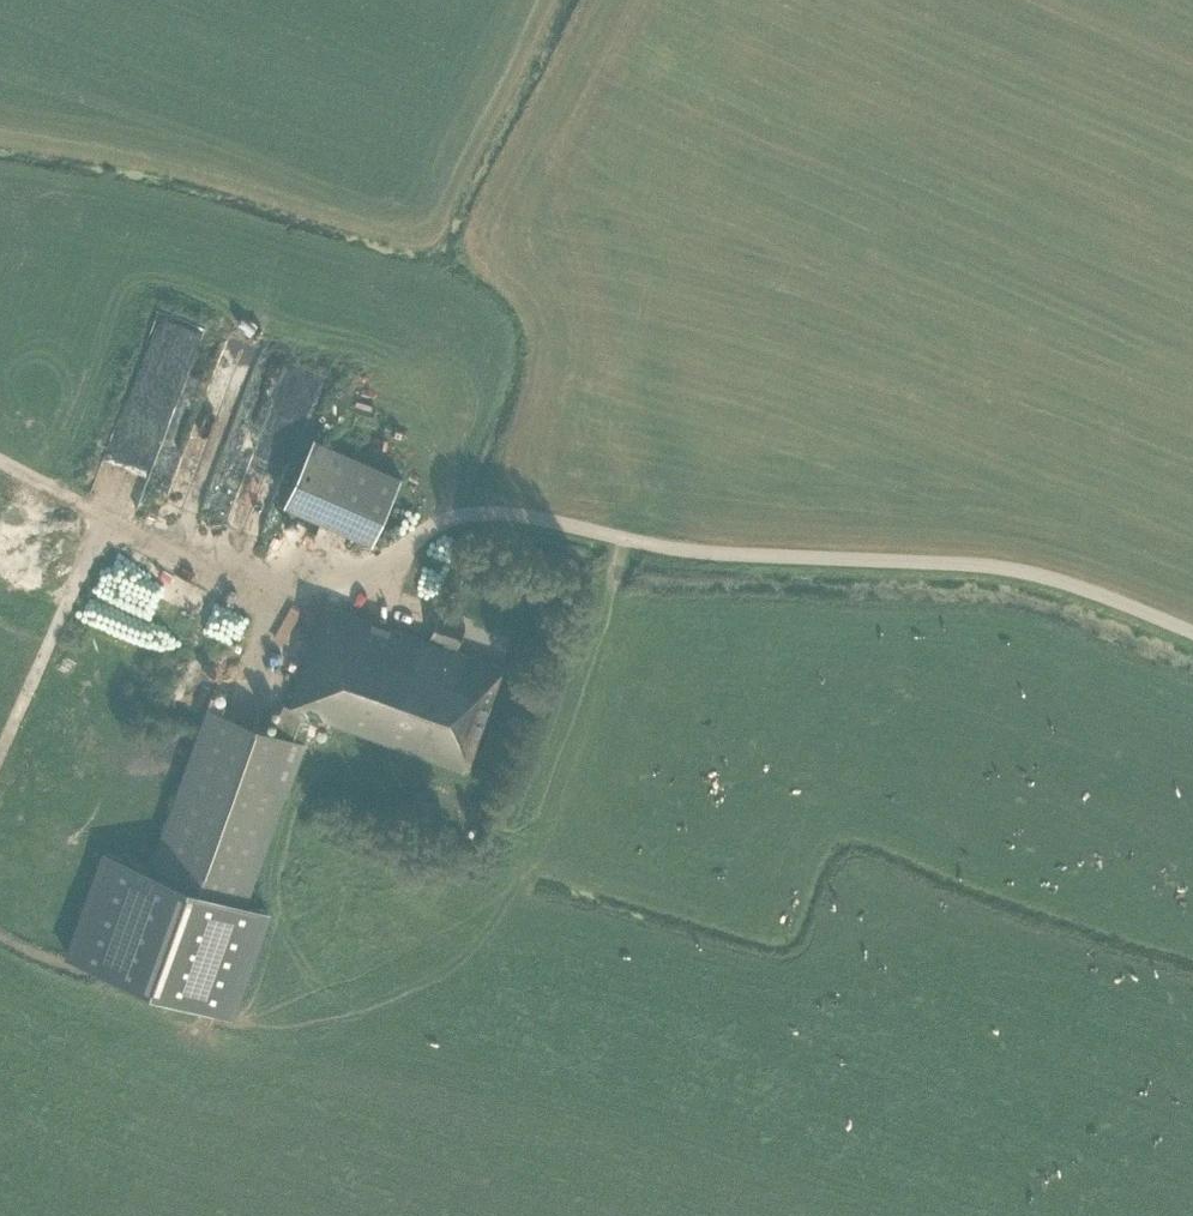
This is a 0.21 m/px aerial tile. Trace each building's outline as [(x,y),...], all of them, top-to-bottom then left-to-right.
[(372,541),(402,475),(314,436),(284,502),(372,541)] [(90,634),(95,620),(87,618),(97,587),(83,582),(69,627),(90,634)] [(465,624),(437,614),(430,635),(444,640),(442,644),(325,602),(290,703),(283,700),(273,728),(206,705),(150,865),(105,849),(67,955),(229,1014),(267,908),(245,900),(285,792),(287,793),(306,740),(304,739),(307,730),(312,731),(318,715),(466,767),(502,665),(458,649),(465,624)]
